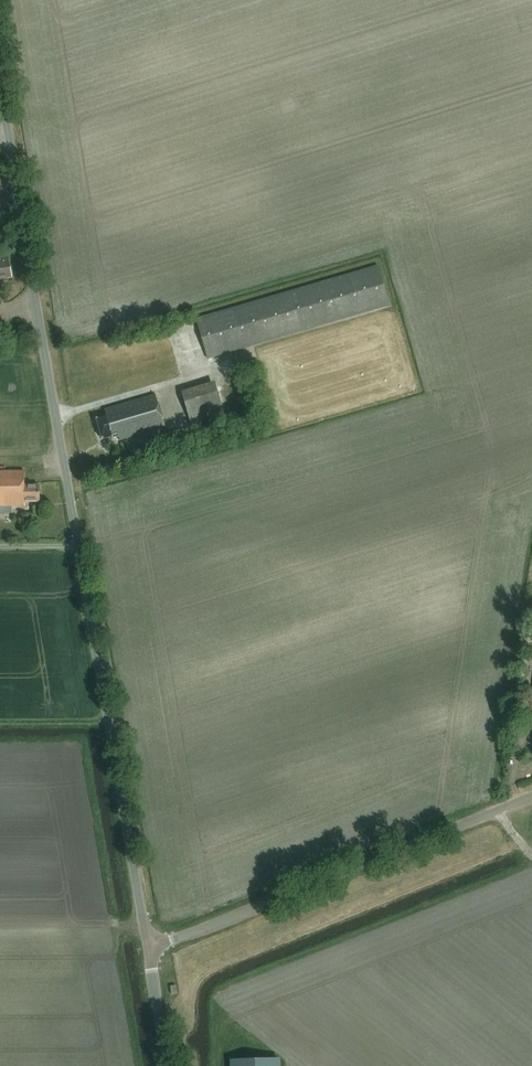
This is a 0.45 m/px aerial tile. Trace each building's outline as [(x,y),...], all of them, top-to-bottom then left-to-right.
[(9,259),(0,261),(0,279),(12,277),(9,259)] [(377,264),(195,318),(207,358),(388,304),(377,264)] [(219,385),(182,396),(191,426),(225,416),(217,390),(221,389),(219,385)] [(119,440),(164,426),(155,395),(104,410),(105,416),(96,419),(102,439),(111,436),(112,438),(118,436),(119,440)] [(39,501),(39,484),(24,484),(24,470),(0,470),(0,505),(24,505),(24,502),(39,501)] [(280,1058),(230,1059),(231,1065),(281,1065),(280,1058)]
